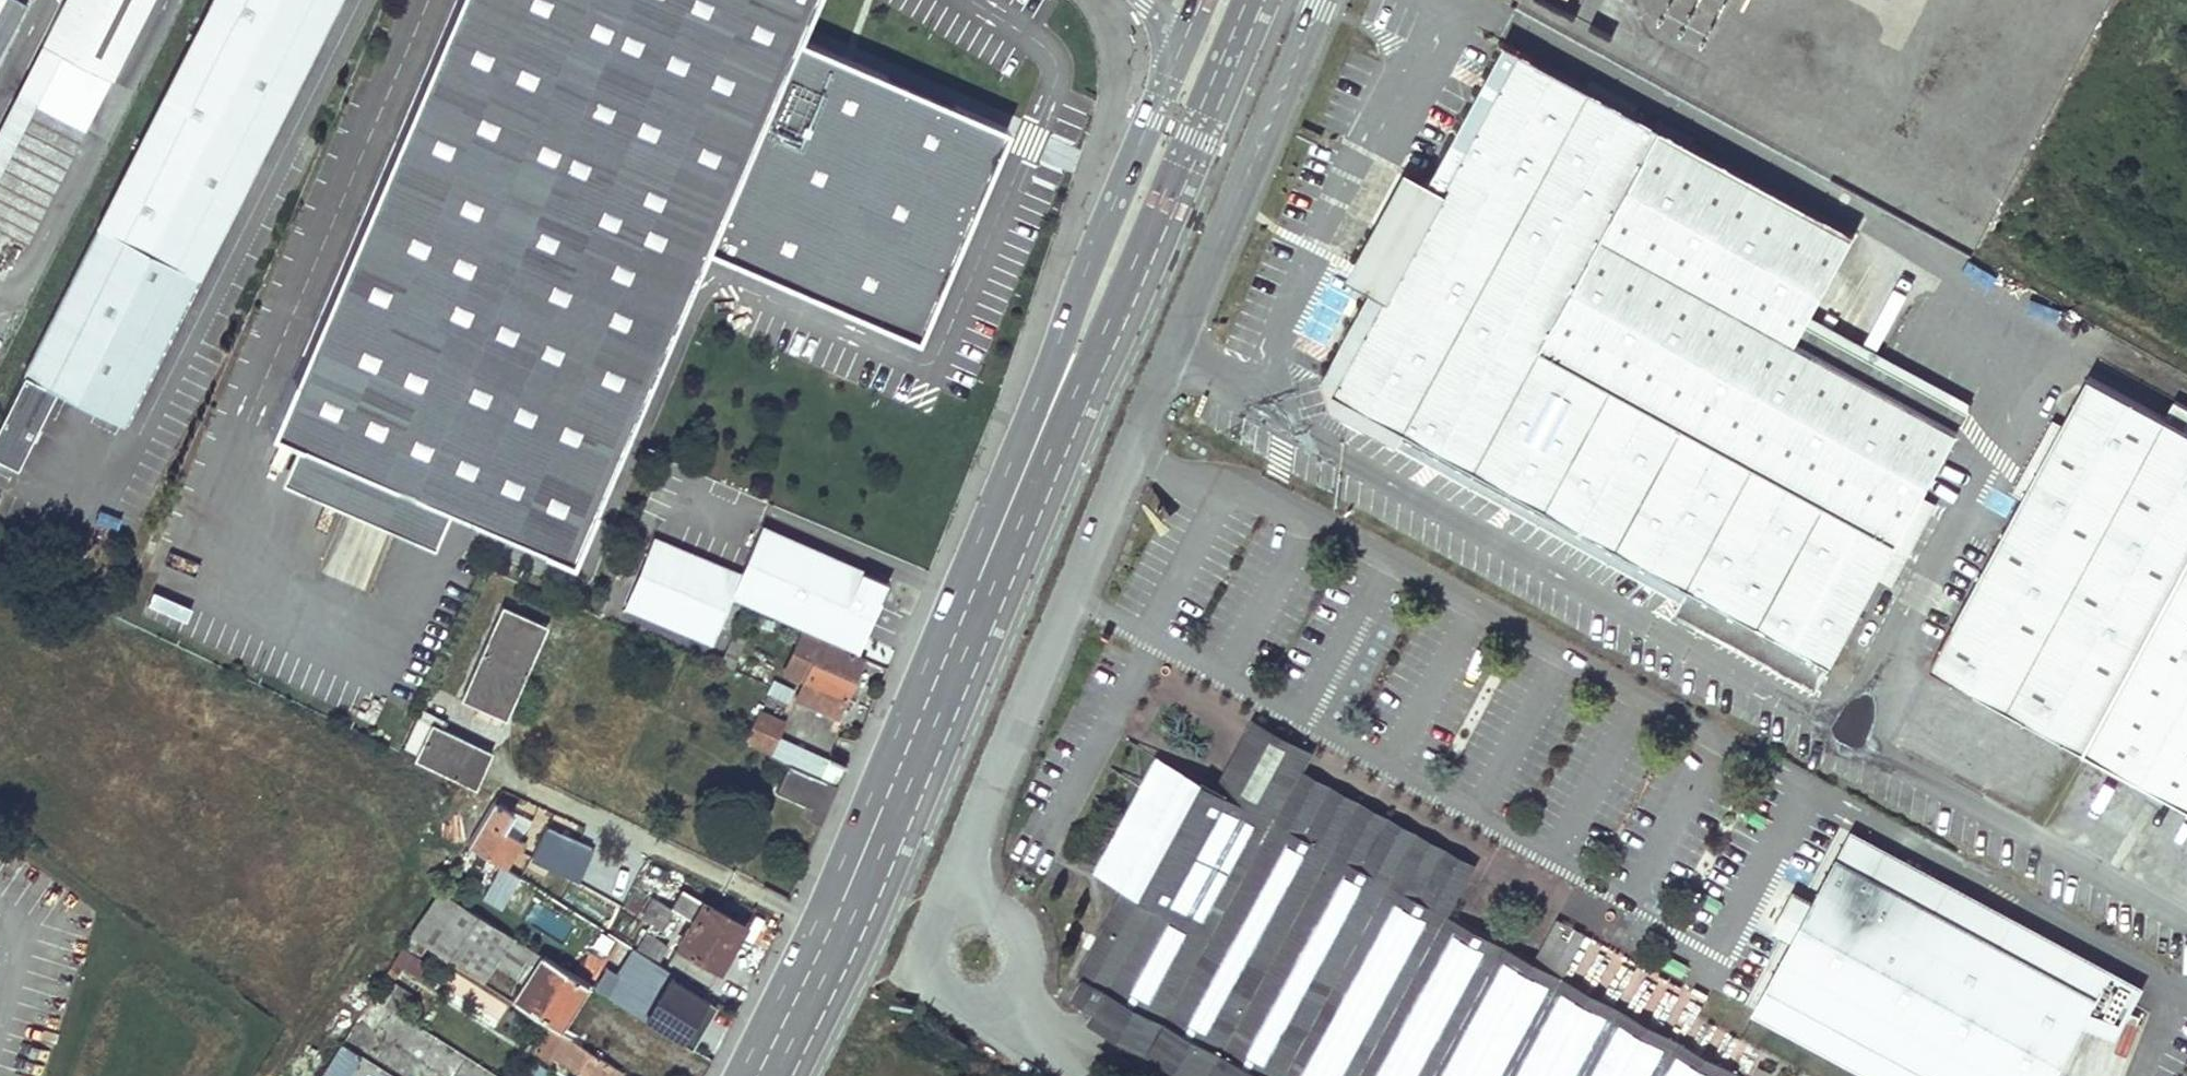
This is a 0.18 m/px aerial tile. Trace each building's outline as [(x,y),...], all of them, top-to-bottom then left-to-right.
[(0,412),(0,459),(14,466),(54,388),(119,421),(333,0),(209,0),(0,412)] [(0,170),(0,230),(24,242),(105,76),(110,78),(149,0),(61,0),(40,42),(60,52),(0,170)] [(267,425),(563,551),(696,239),(913,332),(1002,124),(793,35),(808,0),(449,0),(267,425)] [(2107,0),(2021,0),(2021,33),(1940,32),(1938,37),(1937,64),(1931,78),(1952,88),(1971,47),(1969,116),(2000,130),(2000,146),(2018,147),(2018,193),(2107,0)] [(1500,39),(1328,351),(1312,355),(1328,420),(1357,413),(1681,598),(1675,609),(1815,686),(1955,429),(1792,337),(1805,314),(1850,233),(1500,39)] [(1968,404),(1805,314),(1792,337),(1955,429),(1968,404)] [(2098,362),(2071,412),(2066,422),(2031,485),(1939,653),(2087,736),(2186,556),(2186,410),(2098,362)] [(2021,480),(2031,485),(2066,422),(2071,412),(2061,407),(2021,480)] [(321,572),(367,592),(393,532),(347,512),(321,572)] [(729,595),(730,592),(856,647),(879,595),(869,569),(760,521),(737,573),(653,537),(623,604),(708,641),(715,624),(731,631),(744,601),(729,595)] [(2087,736),(2186,791),(2186,556),(2087,736)] [(869,569),(879,595),(887,577),(869,569)] [(499,603),(459,696),(504,714),(545,623),(499,603)] [(801,681),(794,696),(834,714),(861,654),(822,635),(799,625),(778,671),(801,681)] [(731,631),(718,663),(745,675),(752,659),(736,651),(743,636),(731,631)] [(782,685),(779,690),(788,693),(790,688),(782,685)] [(420,706),(402,744),(414,749),(429,721),(440,727),(444,718),(420,706)] [(755,707),(740,741),(784,760),(836,783),(844,764),(775,734),(782,719),(755,707)] [(414,749),(411,756),(473,785),(490,750),(488,749),(440,727),(429,721),(414,749)] [(1250,727),(1216,788),(1245,804),(1269,761),(1299,777),(1310,759),(1250,727)] [(1091,1020),(1193,1075),(1585,1075),(1621,1009),(1559,975),(1538,964),(1449,915),(1472,872),(1299,777),(1269,761),(1245,804),(1216,788),(1158,756),(1095,873),(1125,889),(1078,975),(1084,979),(1073,998),(1095,1010),(1091,1020)] [(784,760),(767,799),(818,823),(836,783),(784,760)] [(492,802),(466,844),(503,867),(518,842),(515,840),(501,832),(512,812),(492,802)] [(512,812),(501,832),(515,840),(526,820),(512,812)] [(546,828),(531,856),(572,880),(590,847),(546,828)] [(1754,1011),(1875,1075),(2057,1075),(2085,1024),(2120,1037),(2135,1006),(2145,987),(1851,830),(1813,901),(1792,941),(1754,1011)] [(650,896),(638,915),(659,927),(670,909),(692,921),(666,960),(708,986),(745,927),(682,887),(669,907),(650,896)] [(438,888),(409,935),(482,981),(493,964),(523,982),(511,1000),(549,1023),(557,1028),(588,982),(579,976),(542,953),(438,888)] [(1792,941),(1813,901),(1794,891),(1772,931),(1792,941)] [(670,911),(661,930),(674,937),(684,918),(670,911)] [(1561,923),(1538,964),(1559,975),(1580,934),(1561,923)] [(606,966),(593,985),(692,1047),(717,1005),(654,967),(656,962),(658,963),(667,947),(645,934),(619,974),(606,966)] [(553,936),(542,953),(579,976),(589,960),(553,936)] [(401,947),(385,971),(394,976),(400,966),(418,977),(426,963),(401,947)] [(400,1013),(412,992),(389,979),(377,1000),(400,1013)] [(717,1005),(692,1047),(703,1054),(729,1012),(717,1005)] [(2057,1075),(2058,1075),(2124,1075),(2150,1013),(2135,1006),(2120,1037),(2085,1024),(2057,1075)] [(1736,1072),(1621,1009),(1585,1075),(1734,1075),(1736,1072)] [(530,1051),(545,1062),(548,1057),(578,1075),(615,1075),(620,1068),(557,1028),(549,1023),(530,1051)] [(324,1073),(330,1075),(347,1075),(360,1055),(342,1044),(324,1073)] [(525,1075),(543,1075),(546,1072),(533,1064),(525,1075)]
